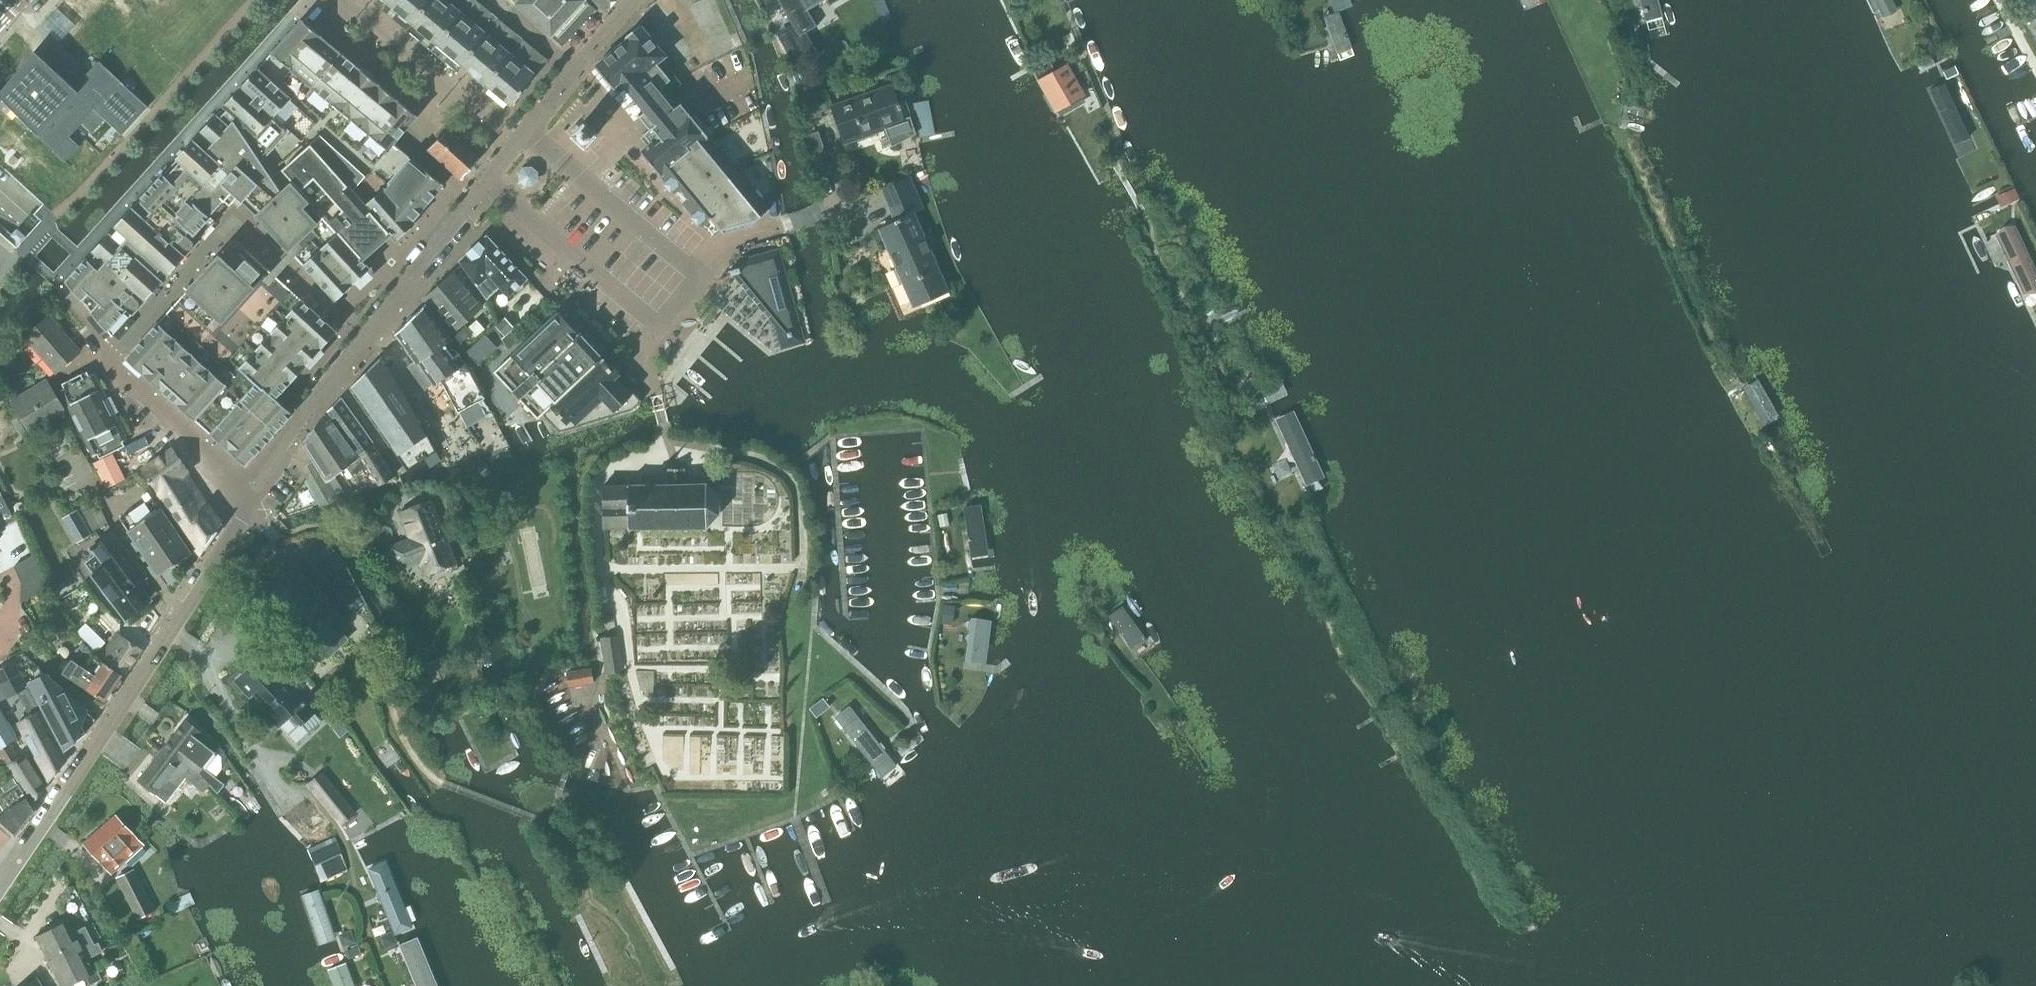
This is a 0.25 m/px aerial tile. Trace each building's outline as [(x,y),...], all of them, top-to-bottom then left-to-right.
[(388,3),(412,24),(432,0),(390,0),(388,3)] [(474,0),(432,0),(412,24),(437,44),(474,0)] [(499,18),(493,13),(488,18),(481,12),(485,6),(478,0),(474,0),(437,44),(461,64),(499,18)] [(552,36),(563,46),(596,9),(587,0),(513,0),(552,36)] [(599,5),(606,13),(619,0),(594,0),(599,5)] [(788,15),(801,36),(818,26),(813,17),(808,9),(823,0),(779,0),(788,15)] [(1644,19),(1663,14),(1659,0),(1639,0),(1644,19)] [(1893,0),(1867,0),(1877,21),(1899,11),(1893,0)] [(59,42),(76,25),(58,8),(40,26),(59,42)] [(1354,53),(1337,10),(1323,15),(1339,59),(1354,53)] [(520,45),(520,44),(512,38),(517,33),(499,18),(461,64),(486,85),(520,45)] [(302,20),(225,106),(274,178),(284,171),(311,143),(395,239),(396,240),(416,223),(414,220),(443,185),(394,144),(417,116),(325,40),(302,20)] [(660,174),(708,135),(702,129),(702,130),(694,120),(695,119),(682,104),(677,108),(668,97),(684,84),(662,59),(666,56),(640,25),(626,36),(629,39),(596,66),(619,94),(620,93),(651,130),(644,135),(651,143),(642,152),(660,174)] [(520,45),(486,85),(511,106),(537,76),(535,74),(548,59),(524,39),(520,44),(520,45)] [(35,51),(0,93),(0,96),(56,152),(96,110),(123,135),(149,107),(99,61),(84,77),(59,53),(49,63),(35,51)] [(1041,80),(1039,81),(1057,113),(1059,112),(1087,96),(1068,64),(1041,80)] [(888,85),(832,105),(846,143),(886,129),(892,148),(917,135),(911,117),(906,119),(894,86),(900,84),(896,73),(885,77),(888,85)] [(1977,150),(1946,87),(1931,94),(1962,157),(1977,150)] [(71,277),(68,280),(114,336),(217,221),(211,216),(233,192),(257,214),(334,301),(370,269),(366,265),(330,225),(313,206),(302,194),(293,182),(284,171),(274,178),(225,106),(164,174),(83,264),(76,272),(71,277)] [(586,146),(598,134),(586,122),(574,134),(586,146)] [(463,179),(482,158),(450,127),(430,148),(463,179)] [(764,213),(708,135),(660,174),(709,236),(714,233),(714,235),(754,224),(754,221),(764,213)] [(311,143),(284,171),(293,182),(302,194),(313,206),(330,225),(366,265),(395,239),(311,143)] [(519,181),(521,184),(524,186),(527,186),(530,186),(533,185),(536,183),(538,180),(538,176),(538,173),(536,170),(533,167),(530,166),(527,166),(523,167),(521,169),(519,171),(517,175),(518,178),(519,181)] [(914,306),(950,290),(915,212),(925,208),(911,175),(882,188),(896,221),(880,229),(914,306)] [(2015,190),(2000,197),(1996,199),(1999,204),(2001,209),(2020,200),(2015,190)] [(1996,235),(2022,295),(2034,290),(2035,289),(2035,269),(2025,247),(2015,225),(2005,230),(1996,235)] [(508,296),(528,278),(488,235),(460,260),(488,299),(500,288),(508,296)] [(338,330),(246,248),(231,265),(219,255),(127,358),(142,372),(247,466),(252,460),(294,413),(277,398),(338,330)] [(746,266),(731,270),(733,272),(733,273),(774,323),(781,348),(805,341),(780,250),(744,260),(746,266)] [(454,272),(424,299),(428,303),(440,318),(454,334),(451,336),(453,339),(456,345),(473,332),(465,324),(484,308),(469,289),(454,272)] [(427,303),(396,333),(398,335),(403,342),(409,350),(417,362),(408,367),(426,391),(442,380),(453,399),(457,406),(460,413),(467,424),(485,414),(491,411),(465,363),(466,362),(455,346),(456,345),(453,339),(451,336),(439,319),(427,303)] [(559,312),(495,372),(538,418),(543,414),(556,401),(557,402),(603,359),(560,312),(559,312)] [(55,374),(81,351),(50,316),(24,338),(55,374)] [(505,317),(496,325),(506,335),(515,327),(505,317)] [(486,334),(476,343),(482,349),(492,340),(486,334)] [(492,340),(482,349),(488,355),(498,347),(492,340)] [(476,343),(467,351),(473,358),(482,349),(476,343)] [(482,349),(473,358),(479,364),(488,355),(482,349)] [(383,356),(350,389),(390,446),(392,445),(407,470),(437,450),(428,433),(411,405),(415,403),(391,368),(383,356)] [(610,367),(603,359),(557,402),(556,401),(543,414),(559,431),(633,409),(642,401),(618,375),(620,373),(612,364),(610,367)] [(90,375),(88,371),(63,383),(65,388),(60,390),(93,456),(98,454),(100,458),(126,446),(124,441),(128,439),(95,373),(90,375)] [(1252,397),(1264,391),(1256,376),(1245,382),(1252,397)] [(30,432),(67,409),(47,378),(11,400),(30,432)] [(1758,379),(1743,388),(1765,427),(1780,418),(1758,379)] [(342,397),(329,413),(378,485),(378,486),(382,484),(395,476),(375,445),(350,410),(342,397)] [(1323,474),(1291,402),(1274,410),(1305,481),(1323,474)] [(329,413),(304,443),(309,452),(315,461),(308,465),(311,471),(329,502),(354,490),(355,493),(378,485),(329,413)] [(68,427),(56,433),(63,447),(74,441),(68,427)] [(174,448),(143,468),(166,503),(161,507),(186,544),(191,541),(201,556),(224,522),(187,474),(190,472),(174,448)] [(113,453),(94,462),(106,489),(126,479),(113,453)] [(685,484),(685,468),(669,468),(669,484),(604,485),(605,528),(628,528),(628,529),(708,528),(720,515),(719,496),(718,488),(707,483),(685,484)] [(147,500),(121,518),(129,530),(160,576),(192,553),(161,508),(149,490),(143,495),(147,500)] [(5,528),(4,525),(15,519),(3,495),(0,497),(0,530),(5,528)] [(425,577),(459,563),(433,499),(399,512),(412,545),(411,547),(414,555),(417,558),(425,577)] [(99,504),(84,512),(93,530),(108,523),(99,504)] [(987,504),(964,507),(971,557),(995,556),(987,504)] [(949,514),(939,516),(941,528),(951,526),(949,514)] [(95,555),(86,563),(95,575),(104,587),(103,587),(126,617),(149,600),(137,583),(131,576),(142,568),(122,543),(112,531),(90,549),(95,555)] [(35,556),(15,566),(22,582),(22,602),(50,586),(35,556)] [(345,564),(326,582),(345,603),(358,590),(345,564)] [(315,589),(293,565),(260,596),(282,619),(278,623),(297,644),(299,642),(312,655),(348,622),(336,609),(338,607),(319,586),(315,589)] [(358,590),(345,603),(357,615),(367,606),(358,590)] [(1109,612),(1142,655),(1158,643),(1124,600),(1109,612)] [(945,606),(943,624),(953,626),(956,607),(945,606)] [(87,625),(78,633),(98,652),(106,644),(87,625)] [(963,668),(981,670),(988,627),(969,625),(968,628),(966,628),(965,636),(967,636),(963,668)] [(127,673),(142,649),(117,633),(102,657),(127,673)] [(605,674),(608,674),(623,672),(619,637),(601,639),(605,674)] [(267,658),(264,656),(238,681),(280,726),(289,717),(298,727),(301,724),(302,725),(317,710),(292,684),(298,678),(274,652),(267,658)] [(72,659),(63,673),(81,685),(108,703),(126,676),(105,662),(94,655),(86,668),(72,659)] [(444,656),(425,663),(432,681),(451,674),(444,656)] [(16,661),(8,665),(15,677),(22,673),(16,661)] [(8,665),(1,669),(7,681),(15,677),(8,665)] [(592,667),(567,671),(569,686),(594,683),(592,667)] [(7,681),(1,685),(8,698),(18,693),(31,715),(18,722),(27,740),(49,781),(68,759),(65,752),(64,751),(47,719),(30,684),(29,685),(22,673),(15,677),(7,681)] [(48,674),(31,683),(67,751),(76,742),(82,727),(88,712),(48,674)] [(831,716),(888,787),(906,773),(896,759),(897,757),(864,715),(863,716),(851,701),(831,716)] [(11,743),(18,738),(0,706),(0,749),(11,743)] [(193,766),(210,784),(218,792),(225,783),(216,777),(223,769),(222,757),(216,752),(221,747),(186,720),(164,749),(180,762),(183,759),(193,767),(193,766)] [(32,804),(47,786),(25,753),(19,757),(11,743),(0,749),(0,753),(14,777),(18,784),(32,804)] [(204,792),(210,784),(193,766),(193,767),(183,759),(180,762),(164,749),(139,780),(167,802),(186,778),(204,792)] [(323,770),(307,783),(340,825),(356,812),(323,770)] [(14,833),(15,834),(36,811),(32,804),(18,784),(14,777),(0,785),(0,803),(5,812),(0,815),(0,821),(14,833)] [(313,805),(301,815),(313,829),(325,819),(313,805)] [(114,874),(144,846),(116,816),(86,844),(114,874)] [(135,868),(116,877),(136,919),(155,910),(135,868)] [(398,878),(376,887),(393,932),(396,940),(420,929),(398,878)] [(326,947),(339,942),(323,897),(304,903),(317,946),(324,944),(326,947)] [(37,937),(62,985),(70,985),(88,977),(91,984),(103,978),(98,968),(94,970),(88,958),(102,951),(98,943),(95,945),(86,927),(75,933),(69,921),(37,937)] [(344,947),(356,943),(351,931),(339,935),(344,947)] [(393,932),(381,937),(385,949),(398,944),(396,940),(393,932)] [(417,985),(432,985),(439,983),(419,940),(399,949),(417,985)] [(350,959),(362,954),(359,947),(347,951),(350,959)] [(345,960),(327,967),(334,985),(355,985),(345,960)] [(37,978),(25,985),(43,985),(37,978)]
